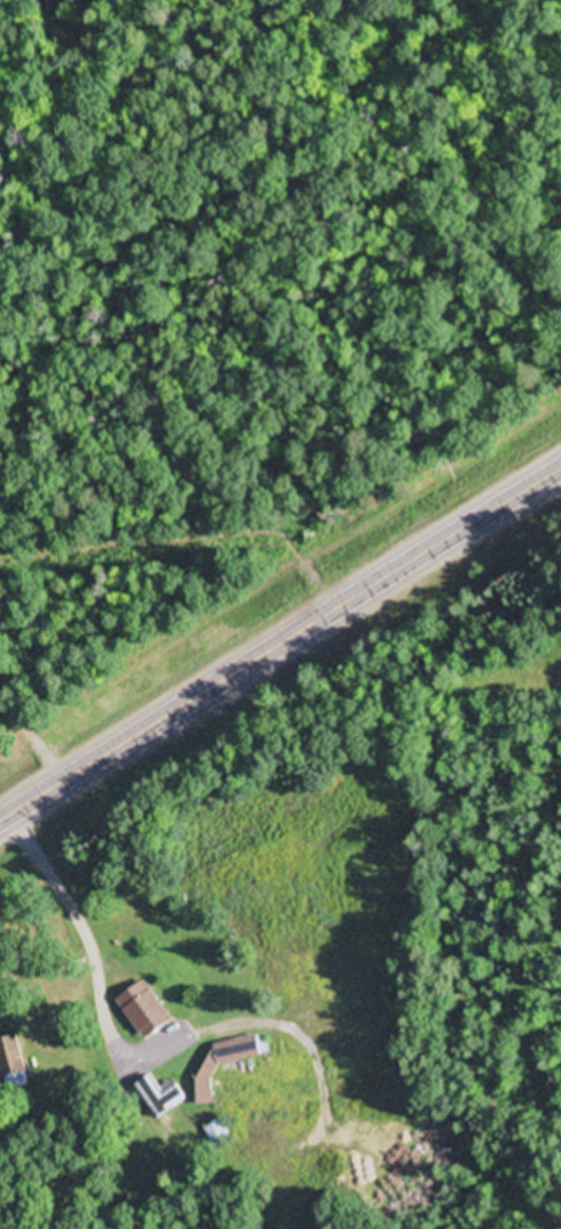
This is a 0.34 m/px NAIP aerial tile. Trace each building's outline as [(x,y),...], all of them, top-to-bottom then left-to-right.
[(117,1001),(145,1041),(173,1021),(146,981),(117,1001)] [(213,1066),(269,1058),(266,1036),(214,1043),(216,1057),(199,1059),(205,1106),(219,1104),(213,1066)] [(4,1078),(26,1072),(17,1037),(0,1041),(0,1063),(4,1078)] [(176,1079),(162,1088),(154,1075),(136,1087),(159,1122),(190,1101),(176,1079)] [(216,1149),(233,1140),(223,1120),(206,1128),(216,1149)]
